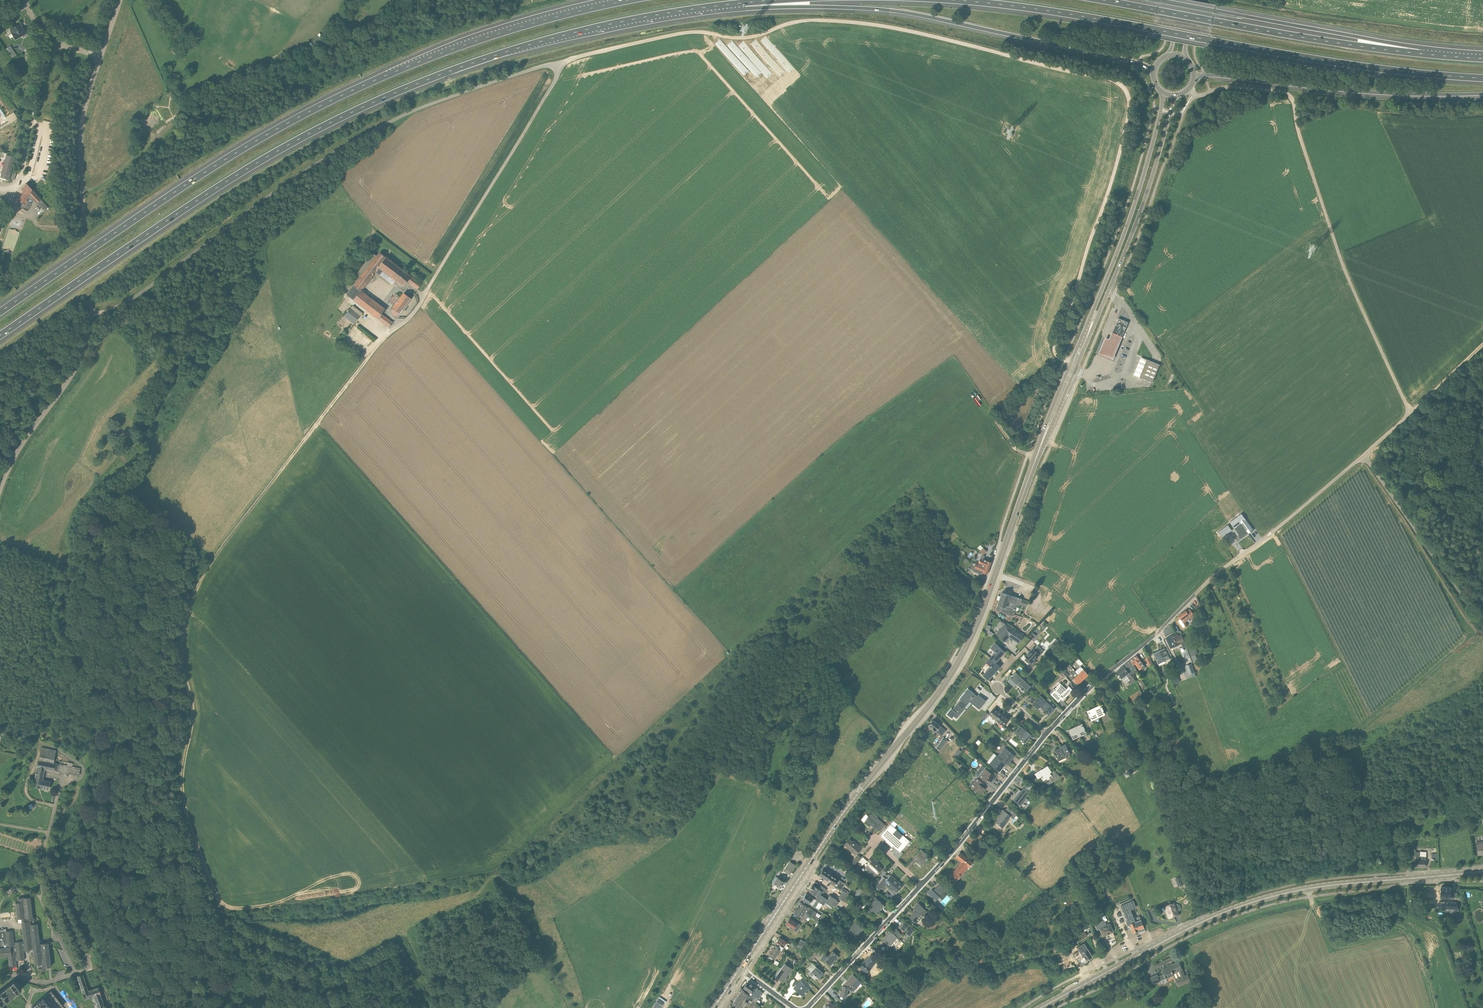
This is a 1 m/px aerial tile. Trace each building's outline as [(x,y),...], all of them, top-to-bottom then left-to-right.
[(19,24),(15,26),(10,29),(15,39),(22,35),(22,34),(25,32),(23,27),(22,28),(19,24)] [(324,39),(320,34),(314,38),(318,44),(324,39)] [(11,45),(7,47),(12,57),(17,54),(11,45)] [(18,119),(13,112),(6,117),(8,121),(9,122),(9,121),(11,123),(18,119)] [(15,157),(10,156),(6,155),(5,159),(7,159),(3,173),(1,173),(0,177),(9,180),(15,157)] [(22,190),(24,191),(17,205),(27,211),(32,204),(35,201),(37,203),(39,202),(40,204),(39,205),(45,211),(48,208),(41,200),(41,199),(26,183),(26,184),(22,190)] [(407,281),(418,290),(419,289),(418,289),(422,284),(416,280),(386,257),(380,252),(347,295),(354,300),(389,327),(392,323),(393,323),(393,322),(392,321),(392,322),(382,314),(386,309),(364,293),(365,292),(362,289),(376,272),(393,285),(397,280),(404,286),(407,281)] [(393,313),(392,314),(397,317),(411,298),(404,293),(392,307),(393,309),(391,311),(393,313)] [(363,313),(353,305),(344,316),(354,324),(361,316),(363,313)] [(1119,318),(1118,318),(1116,324),(1116,323),(1116,324),(1112,332),(1112,333),(1113,333),(1122,337),(1129,322),(1128,322),(1119,318)] [(1099,355),(1113,360),(1122,338),(1112,334),(1109,339),(1106,338),(1099,355)] [(1147,359),(1142,357),(1135,376),(1140,377),(1147,359)] [(1155,363),(1147,359),(1140,377),(1147,381),(1152,383),(1160,365),(1155,363)] [(1235,529),(1241,524),(1246,520),(1242,514),(1230,522),(1235,529)] [(1246,520),(1241,524),(1248,534),(1253,530),(1246,520)] [(1220,528),(1223,533),(1229,530),(1226,525),(1220,528)] [(977,548),(984,554),(987,550),(981,544),(977,548)] [(988,571),(991,562),(983,559),(985,556),(982,554),(978,564),(981,566),(985,567),(984,570),(988,571)] [(979,572),(987,574),(988,571),(984,570),(985,567),(981,566),(978,564),(971,561),(969,568),(974,570),(973,571),(979,573),(979,572)] [(1026,608),(1028,601),(1002,592),(1001,593),(1000,594),(1000,595),(1000,596),(999,601),(998,601),(997,603),(998,604),(996,610),(1014,616),(1018,605),(1014,604),(1026,608)] [(1191,618),(1192,619),(1195,616),(1190,609),(1187,611),(1186,611),(1179,616),(1180,618),(1177,621),(1183,629),(1188,626),(1186,622),(1191,618)] [(1018,642),(1022,636),(1024,635),(1018,631),(1017,633),(1008,626),(999,635),(1004,641),(1009,636),(1018,642)] [(1038,628),(1032,634),(1036,637),(1042,632),(1038,628)] [(1179,635),(1178,633),(1166,638),(1170,646),(1182,641),(1183,643),(1186,641),(1183,634),(1179,635)] [(991,657),(995,662),(1005,652),(995,643),(991,648),(995,651),(995,652),(991,657)] [(1191,656),(1197,654),(1194,644),(1188,647),(1191,656)] [(1025,659),(1029,664),(1030,662),(1032,663),(1040,655),(1033,648),(1025,657),(1026,658),(1025,659)] [(1170,658),(1165,648),(1159,651),(1160,652),(1154,654),(1154,653),(1153,653),(1158,664),(1170,658)] [(1131,660),(1134,665),(1135,664),(1140,670),(1145,666),(1136,656),(1131,660)] [(990,667),(983,675),(988,679),(1000,667),(995,662),(991,657),(986,662),(990,666),(990,667)] [(1131,660),(1124,666),(1133,675),(1137,671),(1135,666),(1134,665),(1131,660)] [(1186,665),(1186,666),(1189,675),(1195,672),(1192,663),(1186,665)] [(1117,671),(1122,677),(1126,675),(1130,680),(1128,682),(1130,685),(1135,681),(1132,676),(1133,675),(1124,666),(1117,671)] [(1074,670),(1083,680),(1088,675),(1081,667),(1076,672),(1074,670)] [(1083,680),(1074,670),(1071,674),(1073,676),(1071,678),(1073,680),(1078,684),(1083,680)] [(1016,684),(1021,678),(1016,673),(1012,677),(1010,674),(1005,679),(1014,687),(1016,684)] [(1021,678),(1016,684),(1021,689),(1022,690),(1025,692),(1030,686),(1021,678)] [(1049,693),(1058,702),(1061,699),(1062,701),(1072,690),(1068,686),(1066,688),(1061,685),(1060,686),(1058,684),(1054,689),(1053,689),(1049,693)] [(981,707),(988,699),(981,692),(980,693),(977,691),(978,691),(971,685),(965,692),(963,695),(963,696),(955,706),(954,705),(950,711),(955,715),(956,713),(959,715),(968,705),(967,704),(972,698),(975,700),(974,701),(981,707)] [(1040,707),(1046,701),(1040,695),(1037,699),(1033,695),(1028,700),(1038,709),(1040,707)] [(1046,701),(1040,707),(1045,711),(1049,715),(1055,709),(1046,701)] [(1100,705),(1094,708),(1097,716),(1104,713),(1100,705)] [(1097,716),(1094,708),(1087,711),(1091,719),(1097,716)] [(1001,715),(994,709),(989,715),(996,721),(1001,715)] [(1003,726),(1008,720),(1001,715),(996,721),(1003,726)] [(940,726),(933,720),(932,721),(931,722),(931,723),(929,725),(933,728),(932,729),(935,732),(938,734),(941,736),(946,731),(940,726)] [(1075,727),(1079,735),(1085,732),(1082,724),(1075,727)] [(1019,738),(1024,742),(1030,734),(1031,735),(1020,726),(1017,730),(1022,734),(1019,738)] [(1075,727),(1069,730),(1072,738),(1079,735),(1075,727)] [(1008,728),(1002,736),(1007,739),(1013,732),(1008,728)] [(947,740),(944,738),(944,737),(936,747),(940,750),(947,740)] [(1070,754),(1065,744),(1060,747),(1061,748),(1054,752),(1058,761),(1067,757),(1066,756),(1070,754)] [(41,747),(39,760),(54,763),(56,751),(41,747)] [(1010,761),(1014,755),(1005,749),(998,757),(1006,763),(1008,765),(1010,762),(1010,761)] [(990,765),(999,771),(1003,766),(1004,766),(1006,763),(998,757),(997,756),(990,765)] [(68,763),(67,766),(38,760),(35,777),(33,786),(38,787),(39,787),(48,789),(50,782),(47,781),(48,780),(43,779),(45,769),(79,776),(80,768),(72,767),(73,764),(68,763)] [(1047,786),(1060,777),(1053,770),(1051,772),(1047,766),(1041,770),(1035,774),(1038,778),(1041,777),(1047,786)] [(985,777),(991,782),(993,778),(995,776),(987,769),(984,773),(982,771),(977,776),(983,780),(985,777)] [(980,794),(982,792),(984,789),(980,786),(982,784),(975,779),(972,783),(975,786),(973,788),(980,794)] [(1016,797),(1014,800),(1021,806),(1023,803),(1026,799),(1025,798),(1029,793),(1024,789),(1022,791),(1021,791),(1018,794),(1019,795),(1017,797),(1016,797)] [(1017,814),(1008,807),(1006,810),(1006,809),(1004,811),(999,817),(1000,818),(998,821),(997,820),(995,822),(1002,828),(1007,822),(1006,821),(1010,816),(1014,819),(1017,814)] [(869,817),(866,814),(861,820),(864,822),(866,820),(876,830),(878,828),(880,830),(885,825),(878,818),(878,817),(873,812),(869,817)] [(889,825),(890,824),(893,821),(887,816),(884,820),(887,822),(886,823),(889,825)] [(897,829),(890,824),(880,835),(886,840),(885,841),(892,847),(893,846),(900,852),(910,841),(903,835),(899,839),(893,833),(897,829)] [(855,844),(850,839),(844,845),(856,855),(862,848),(856,843),(855,844)] [(921,849),(916,855),(913,858),(922,866),(929,859),(924,855),(925,853),(921,849)] [(962,862),(967,866),(969,867),(972,862),(960,852),(956,857),(962,862)] [(853,867),(861,858),(859,855),(850,865),(853,867)] [(1416,856),(1415,866),(1425,867),(1426,857),(1416,856)] [(875,877),(877,874),(880,871),(880,872),(882,870),(882,869),(876,863),(877,862),(871,857),(865,864),(868,866),(866,868),(875,877)] [(790,861),(784,871),(789,874),(795,865),(790,861)] [(953,871),(950,875),(958,880),(959,880),(960,878),(960,877),(967,866),(962,862),(953,872),(953,871)] [(852,870),(855,873),(862,865),(859,863),(852,870)] [(820,875),(824,877),(843,890),(843,891),(846,893),(848,891),(842,888),(845,884),(823,869),(821,871),(821,872),(820,875)] [(856,877),(847,871),(844,875),(853,881),(856,877)] [(886,880),(884,878),(875,887),(879,891),(884,886),(883,885),(885,883),(893,891),(896,894),(898,892),(897,892),(903,886),(899,883),(898,884),(897,883),(898,882),(895,879),(894,880),(893,878),(890,875),(886,880)] [(781,888),(785,881),(778,877),(778,878),(776,876),(772,882),(774,883),(773,886),(773,887),(773,888),(774,888),(774,889),(775,888),(777,885),(778,886),(777,887),(780,888),(780,887),(781,888)] [(809,891),(817,897),(818,896),(826,902),(828,903),(833,907),(834,905),(836,907),(839,902),(837,901),(838,900),(831,896),(828,899),(823,896),(824,894),(822,893),(825,888),(815,881),(812,886),(811,886),(810,887),(810,888),(810,889),(809,891)] [(928,894),(928,895),(935,902),(940,897),(942,894),(945,896),(949,893),(946,890),(940,884),(933,891),(932,890),(931,891),(930,891),(928,893),(928,894)] [(1455,897),(1453,892),(1451,892),(1451,887),(1441,887),(1441,897),(1455,897)] [(858,890),(853,897),(857,899),(862,893),(858,890)] [(838,898),(845,902),(849,895),(846,893),(843,891),(838,898)] [(819,902),(824,905),(826,902),(818,896),(817,897),(815,900),(806,894),(803,899),(816,907),(819,902)] [(19,898),(18,898),(18,899),(17,899),(17,900),(18,902),(15,903),(17,919),(21,918),(22,921),(21,921),(22,929),(24,944),(23,944),(22,941),(15,942),(16,945),(14,945),(12,931),(6,931),(6,929),(0,929),(0,956),(8,956),(9,965),(16,965),(16,960),(17,960),(17,961),(24,960),(23,954),(23,950),(25,949),(25,950),(26,951),(30,951),(31,950),(32,949),(31,949),(33,949),(35,965),(37,964),(38,965),(38,970),(39,971),(40,971),(45,970),(44,968),(48,967),(50,967),(51,967),(48,943),(39,944),(39,939),(37,924),(35,924),(34,919),(34,918),(33,917),(32,917),(30,897),(23,898),(22,898),(19,898)] [(876,899),(871,904),(878,910),(883,905),(876,899)] [(1144,927),(1140,917),(1134,919),(1130,910),(1136,908),(1133,900),(1120,906),(1127,922),(1126,922),(1128,925),(1124,927),(1126,930),(1125,930),(1129,938),(1133,937),(1132,935),(1133,934),(1132,932),(1138,930),(1140,934),(1145,932),(1144,927)] [(818,921),(820,919),(815,916),(817,913),(801,902),(800,903),(799,903),(799,905),(797,907),(809,915),(818,921)] [(1454,919),(1461,919),(1456,903),(1439,902),(1439,906),(1438,906),(1438,909),(1446,909),(1449,909),(1448,913),(1455,913),(1454,919)] [(910,916),(917,923),(927,912),(918,903),(914,908),(916,910),(910,916)] [(1168,910),(1171,917),(1178,914),(1177,912),(1179,911),(1180,910),(1180,909),(1180,908),(1180,907),(1180,906),(1179,906),(1178,905),(1176,905),(1174,905),(1174,903),(1163,907),(1165,911),(1168,910)] [(878,910),(871,904),(867,909),(874,915),(878,910),(880,911),(878,910)] [(804,924),(806,920),(809,915),(797,907),(795,910),(794,910),(794,912),(801,918),(799,920),(804,924)] [(800,925),(790,918),(786,924),(790,926),(789,927),(796,932),(800,925)] [(1105,920),(1095,924),(1098,931),(1100,930),(1103,936),(1106,934),(1108,939),(1112,937),(1112,939),(1115,937),(1113,932),(1110,924),(1107,925),(1105,920)] [(850,927),(859,935),(857,933),(862,928),(855,922),(850,927)] [(1083,928),(1080,922),(1075,925),(1076,926),(1078,931),(1075,933),(1073,935),(1071,931),(1065,935),(1067,939),(1070,937),(1075,944),(1087,936),(1085,932),(1087,930),(1083,928)] [(859,935),(850,927),(845,933),(853,939),(857,933),(859,935)] [(884,940),(890,946),(894,949),(902,941),(896,936),(897,935),(900,937),(902,935),(897,930),(893,934),(891,932),(884,940)] [(782,950),(787,942),(780,938),(776,943),(777,943),(776,945),(775,944),(775,945),(782,950)] [(801,940),(798,945),(805,950),(809,945),(801,940)] [(793,947),(803,953),(805,950),(794,944),(793,947)] [(1077,948),(1079,951),(1073,955),(1081,966),(1088,961),(1087,960),(1092,956),(1084,944),(1077,948)] [(769,955),(774,958),(775,959),(780,950),(782,951),(782,950),(775,945),(769,955)] [(809,954),(814,958),(814,959),(818,954),(812,949),(808,954),(809,954)] [(824,954),(821,958),(830,966),(831,966),(836,959),(839,957),(836,954),(837,953),(834,950),(833,951),(828,957),(824,954)] [(811,961),(814,958),(809,954),(808,954),(808,953),(805,956),(811,961)] [(865,962),(860,967),(867,974),(872,969),(871,968),(875,964),(869,958),(865,962)] [(1157,974),(1151,977),(1153,985),(1160,982),(1160,981),(1173,976),(1177,986),(1179,986),(1190,982),(1188,975),(1185,976),(1179,962),(1172,964),(1172,965),(1170,966),(1170,964),(1167,966),(1167,967),(1163,969),(1165,974),(1158,977),(1157,974)] [(792,969),(789,967),(785,964),(777,974),(780,977),(779,978),(783,981),(792,969)] [(809,974),(815,980),(817,977),(819,978),(823,973),(816,967),(809,974)] [(106,1005),(104,1006),(101,994),(98,987),(88,991),(83,974),(77,976),(80,984),(85,999),(91,997),(93,1002),(92,1003),(93,1005),(94,1005),(95,1007),(107,1007),(106,1005)] [(840,991),(840,995),(846,996),(848,989),(853,990),(855,988),(856,989),(862,982),(853,974),(843,986),(842,992),(840,991)] [(803,997),(810,989),(800,980),(793,988),(803,997)] [(9,998),(10,999),(10,998),(12,996),(12,997),(13,996),(12,996),(15,994),(15,995),(15,993),(17,992),(17,993),(21,990),(18,987),(18,986),(16,983),(16,984),(13,981),(10,983),(10,984),(8,985),(7,985),(8,985),(5,987),(3,989),(2,989),(3,989),(0,991),(0,1006),(9,998)] [(763,993),(758,989),(748,982),(746,984),(745,985),(744,986),(744,987),(752,994),(751,996),(756,1001),(763,993)] [(754,1001),(752,1003),(749,1001),(751,998),(756,1002),(756,1001),(751,996),(750,997),(742,988),(736,998),(735,998),(734,999),(735,1000),(733,1002),(738,1007),(760,1007),(754,1001)] [(62,1006),(63,1006),(51,991),(44,996),(33,1005),(35,1007),(64,1007),(62,1006)] [(653,1006),(653,1007),(655,1007),(662,1007),(663,1007),(666,1003),(665,1003),(664,1002),(659,998),(656,1002),(653,1006)]
